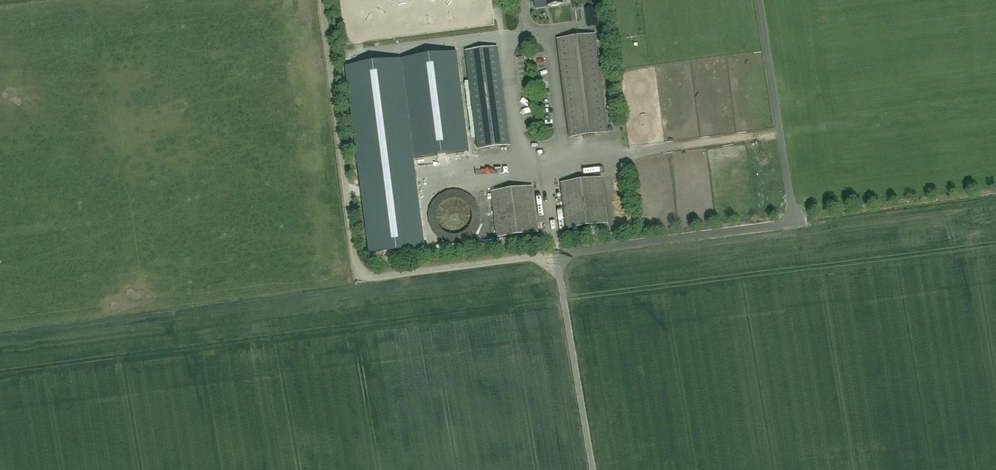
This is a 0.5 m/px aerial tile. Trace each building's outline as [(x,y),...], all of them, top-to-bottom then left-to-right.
[(608,134),(596,35),(557,39),(570,139),(608,134)] [(510,146),(498,47),(466,51),(478,150),(510,146)] [(347,66),(370,255),(426,248),(415,158),(470,152),(458,52),(347,66)] [(607,225),(602,178),(561,183),(567,230),(607,225)] [(532,186),(491,192),(498,239),(539,233),(532,186)]
